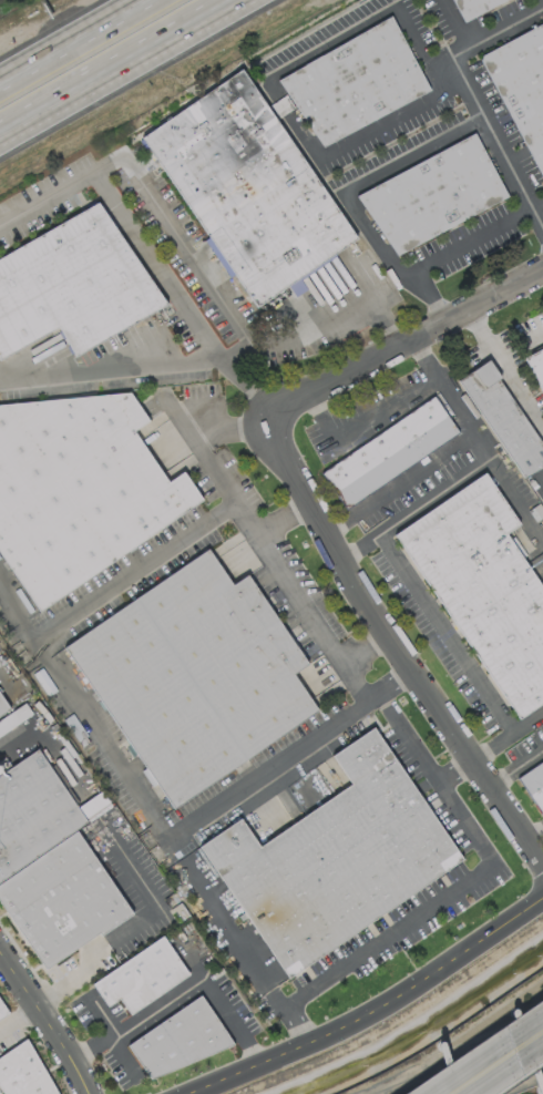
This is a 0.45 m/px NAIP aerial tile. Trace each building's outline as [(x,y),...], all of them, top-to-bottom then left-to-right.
[(504,0),(452,0),(462,21),(504,0)] [(316,147),(430,91),(393,17),(280,73),(316,147)] [(542,187),(542,23),(481,51),(542,188),(542,187)] [(142,133),(252,308),(288,286),(294,296),(306,289),(299,277),(354,242),(245,68),(142,133)] [(359,187),(388,253),(507,201),(478,135),(359,187)] [(59,327),(72,354),(161,309),(106,201),(0,255),(0,357),(59,327)] [(524,355),(542,396),(542,347),(524,355)] [(522,479),(542,465),(542,448),(487,360),(458,379),(522,479)] [(0,404),(0,557),(31,609),(204,504),(183,470),(169,479),(165,479),(134,429),(148,421),(130,393),(3,403),(0,404)] [(320,467),(342,505),(458,437),(436,399),(320,467)] [(539,585),(522,557),(525,556),(509,530),(518,524),(487,473),(396,528),(512,719),(542,700),(542,583),(539,585)] [(170,805),(318,714),(292,673),(305,665),(248,573),(230,584),(210,551),(63,641),(143,769),(141,770),(151,786),(156,782),(170,805)] [(9,711),(0,697),(0,716),(9,711)] [(462,864),(376,725),(331,753),(351,786),(256,844),(241,818),(201,843),(282,975),(462,864)] [(41,970),(130,914),(77,828),(85,823),(39,749),(0,773),(0,905),(41,970)] [(538,810),(542,807),(542,756),(515,773),(538,810)] [(90,980),(106,1006),(119,998),(128,1013),(188,977),(164,936),(90,980)] [(126,1042),(152,1085),(228,1038),(201,995),(126,1042)] [(3,1093),(59,1093),(24,1041),(0,1057),(0,1090),(3,1093)]
